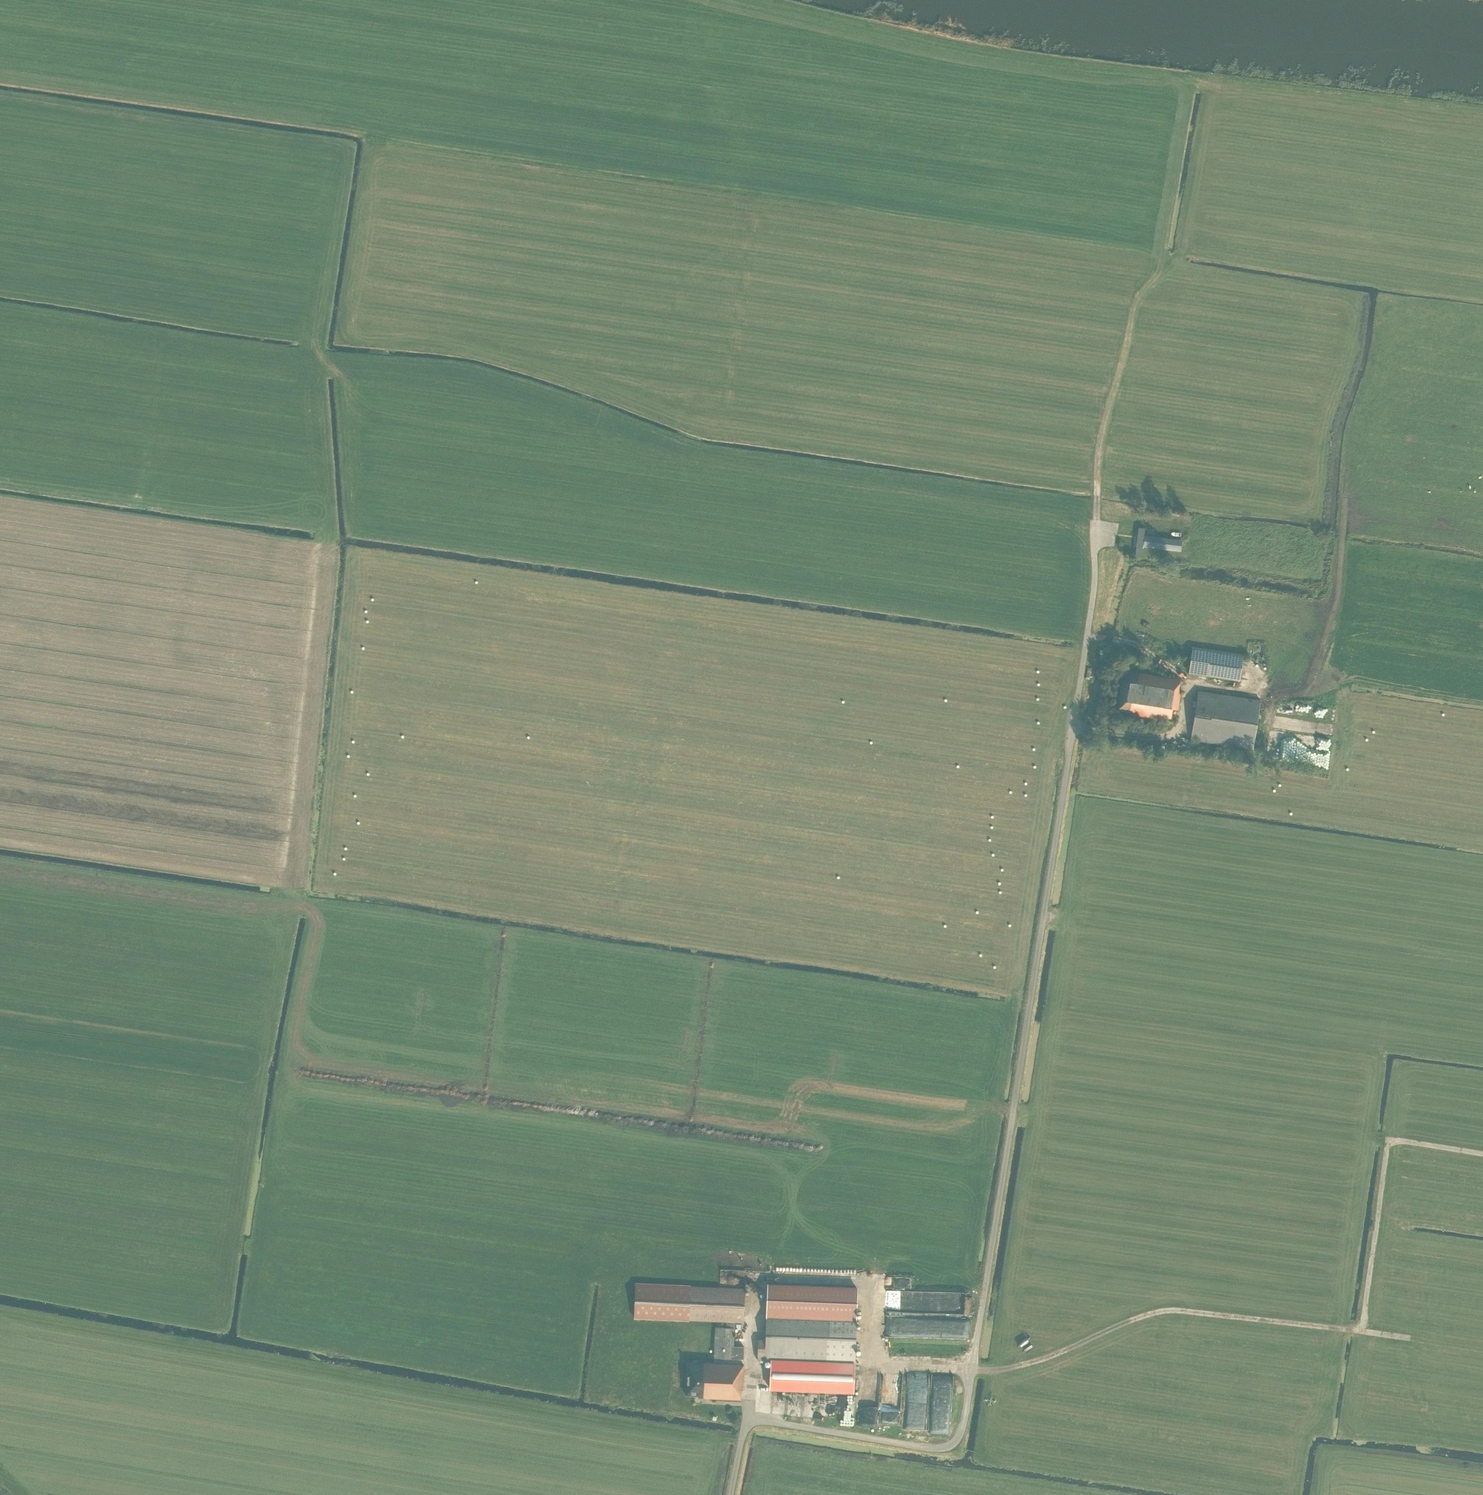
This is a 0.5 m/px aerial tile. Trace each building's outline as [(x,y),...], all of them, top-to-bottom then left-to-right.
[(1145,529),(1139,528),(1135,556),(1141,557),(1144,537),(1145,529)] [(1180,551),(1181,540),(1145,536),(1144,547),(1180,551)] [(1206,676),(1239,681),(1243,655),(1193,647),(1188,672),(1206,675),(1206,676)] [(1178,716),(1176,716),(1180,691),(1178,690),(1180,680),(1124,671),(1118,710),(1131,712),(1131,714),(1175,721),(1176,718),(1178,719),(1178,716)] [(1191,740),(1253,749),(1260,700),(1198,691),(1191,740)] [(1300,736),(1274,730),(1272,740),(1297,746),(1300,736)] [(1318,766),(1323,756),(1314,752),(1309,762),(1318,766)] [(766,1262),(778,1264),(780,1259),(777,1258),(779,1252),(768,1249),(766,1262)] [(727,1322),(726,1328),(715,1327),(714,1358),(747,1359),(748,1347),(734,1346),(735,1322),(743,1323),(745,1289),(636,1284),(634,1317),(727,1322)] [(858,1289),(768,1285),(767,1310),(766,1337),(758,1337),(757,1360),(773,1360),(772,1388),(855,1391),(858,1313),(857,1313),(858,1289)] [(879,1301),(880,1286),(873,1286),(872,1301),(879,1301)] [(741,1389),(743,1389),(744,1365),(687,1362),(686,1395),(698,1396),(698,1398),(740,1399),(741,1389)] [(863,1372),(860,1421),(876,1422),(879,1373),(863,1372)] [(906,1374),(908,1397),(916,1396),(916,1389),(914,1389),(914,1382),(919,1382),(918,1375),(913,1376),(913,1373),(906,1374)] [(882,1404),(899,1405),(900,1374),(883,1374),(882,1404)] [(931,1403),(930,1431),(952,1431),(953,1375),(933,1375),(932,1392),(930,1392),(929,1403),(931,1403)] [(880,1409),(881,1424),(900,1424),(899,1409),(880,1409)] [(905,1416),(904,1428),(926,1429),(927,1417),(905,1416)]
